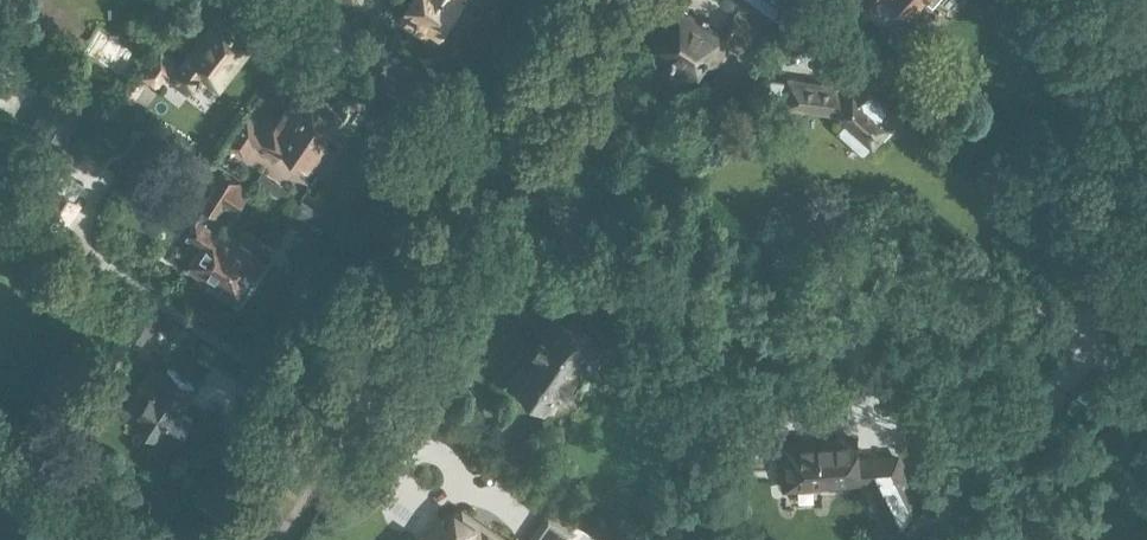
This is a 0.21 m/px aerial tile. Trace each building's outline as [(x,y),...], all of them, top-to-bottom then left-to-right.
[(405,7),(400,4),(394,13),(413,25),(419,17),(441,31),(452,14),(454,16),(460,15),(467,4),(466,0),(410,0),(405,7)] [(774,0),(738,0),(768,20),(779,4),(774,0)] [(847,11),(863,25),(872,14),(900,40),(920,19),(913,12),(924,0),(856,0),(847,11)] [(676,53),(672,58),(693,72),(703,55),(716,64),(734,36),(745,43),(756,26),(758,28),(765,18),(742,2),(736,11),(734,10),(719,33),(681,8),(672,21),(666,16),(652,37),(676,53)] [(823,23),(808,9),(791,29),(805,42),(823,23)] [(164,74),(187,92),(207,66),(224,78),(258,33),(238,17),(234,23),(220,12),(179,65),(161,51),(143,75),(156,85),(164,74)] [(832,86),(786,79),(768,76),(765,102),(783,104),(830,111),(832,109),(872,144),(910,100),(859,55),(845,72),(845,77),(849,80),(839,92),(832,86)] [(322,143),(343,112),(322,98),(328,88),(308,75),(282,116),(270,108),(260,123),(247,114),(227,144),(244,155),(252,143),(271,156),(277,148),(297,161),(300,156),(319,169),(333,149),(322,143)] [(120,94),(125,86),(113,77),(108,85),(120,94)] [(146,84),(139,79),(124,98),(130,103),(146,84)] [(127,117),(104,102),(97,114),(119,129),(127,117)] [(211,175),(218,165),(205,157),(199,166),(211,175)] [(234,214),(251,187),(223,169),(201,202),(219,214),(224,207),(234,214)] [(603,197),(593,180),(582,186),(592,203),(603,197)] [(51,242),(60,228),(61,229),(78,203),(50,185),(34,210),(36,212),(28,226),(51,242)] [(330,201),(310,187),(295,209),(315,223),(330,201)] [(222,223),(201,210),(183,239),(199,249),(186,270),(218,290),(222,285),(238,296),(250,277),(254,279),(265,262),(232,241),(233,240),(221,233),(220,234),(216,232),(222,223)] [(154,330),(163,317),(145,305),(128,331),(145,342),(153,329),(154,330)] [(559,315),(522,369),(514,379),(524,385),(524,392),(530,396),(529,400),(546,412),(552,404),(553,406),(564,391),(573,391),(582,378),(579,369),(597,342),(559,315)] [(158,386),(145,377),(123,411),(156,434),(148,445),(165,455),(177,437),(178,438),(181,433),(185,431),(189,426),(188,422),(192,416),(183,411),(187,404),(183,402),(194,385),(169,369),(158,386)] [(800,485),(861,479),(858,438),(796,443),(800,485)] [(882,526),(874,536),(874,539),(890,539),(922,499),(906,469),(876,485),(893,516),(886,525),(882,526)] [(463,508),(460,513),(456,510),(448,522),(438,515),(425,537),(420,533),(415,539),(511,539),(463,508)] [(575,532),(548,513),(530,539),(569,539),(575,532)]
